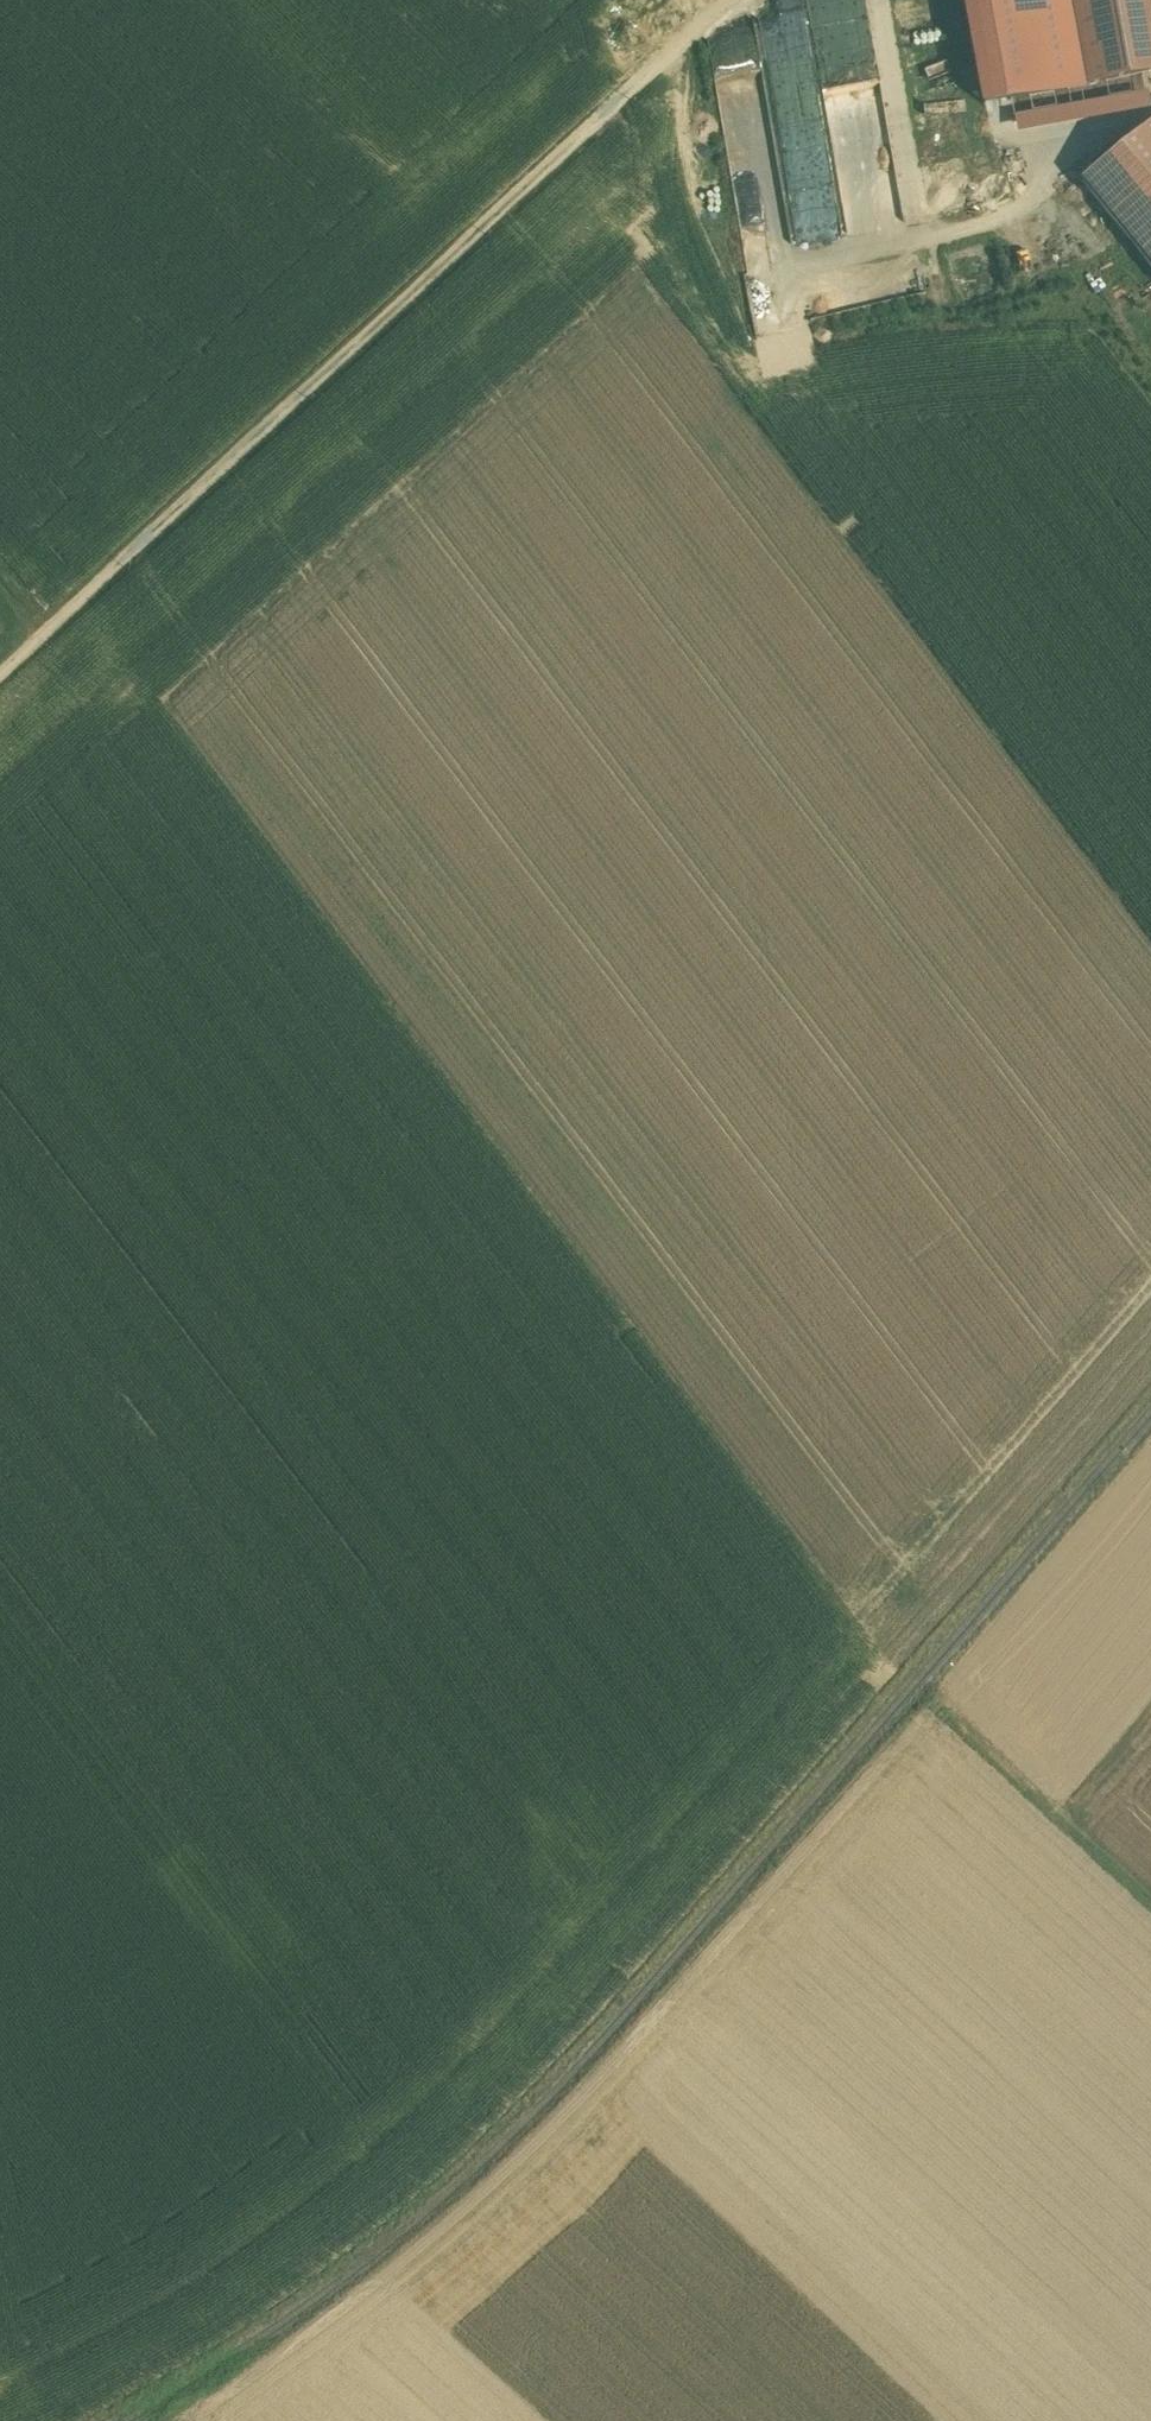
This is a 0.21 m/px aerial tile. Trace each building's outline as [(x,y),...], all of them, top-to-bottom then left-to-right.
[(1081,86),(1066,0),(987,0),(1005,100),(1081,86)] [(1081,86),(1143,75),(1130,0),(1066,0),(1081,86)] [(1081,180),(1150,267),(1150,124),(1081,180)]
